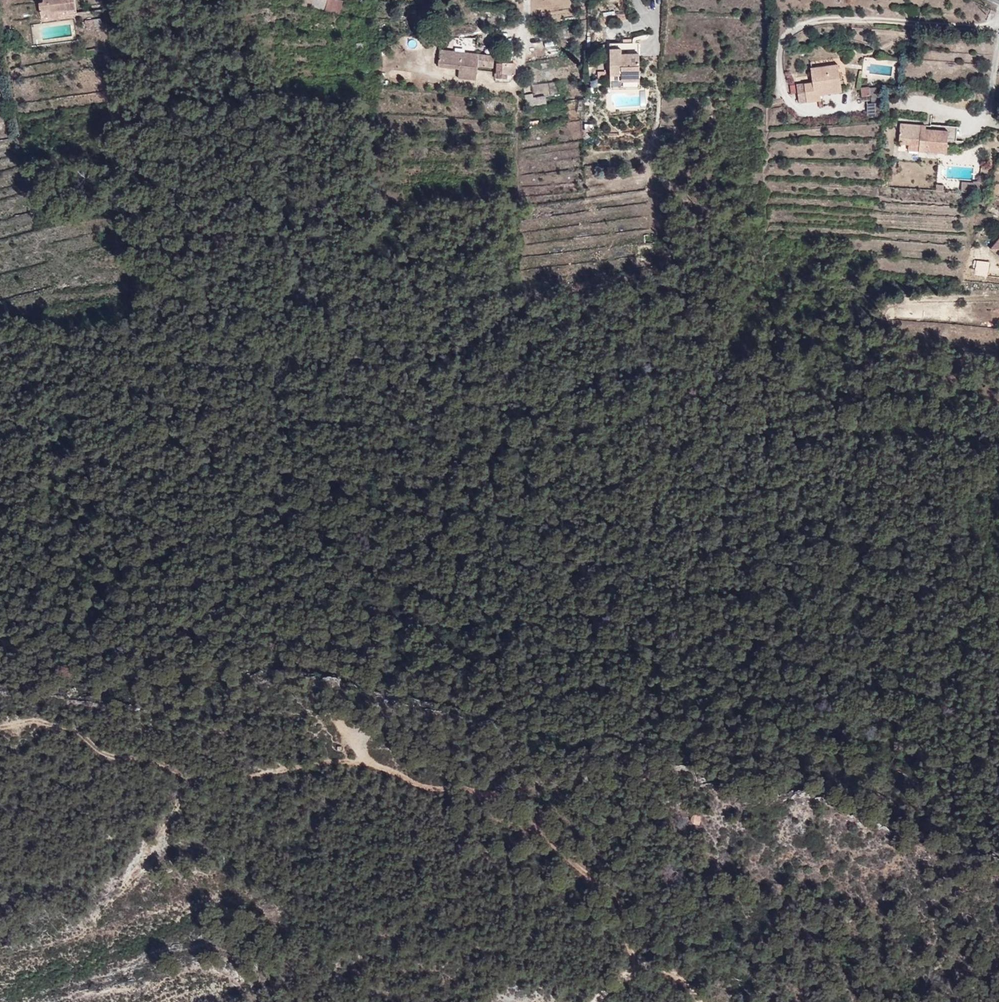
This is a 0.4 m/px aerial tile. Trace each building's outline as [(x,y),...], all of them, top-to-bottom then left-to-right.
[(78,0),(41,0),(43,17),(81,14),(78,0)] [(302,4),(339,15),(343,1),(340,0),(303,0),(302,4)] [(649,89),(645,57),(608,45),(612,86),(649,89)] [(519,62),(440,46),(438,72),(516,81),(519,62)] [(849,93),(844,63),(800,79),(804,103),(849,93)] [(861,97),(877,96),(876,87),(860,87),(861,97)] [(866,103),(866,116),(876,116),(876,103),(866,103)] [(953,130),(905,122),(903,154),(950,158),(953,130)] [(960,182),(960,192),(978,192),(978,182),(960,182)] [(692,816),(691,824),(700,825),(701,816),(692,816)]
